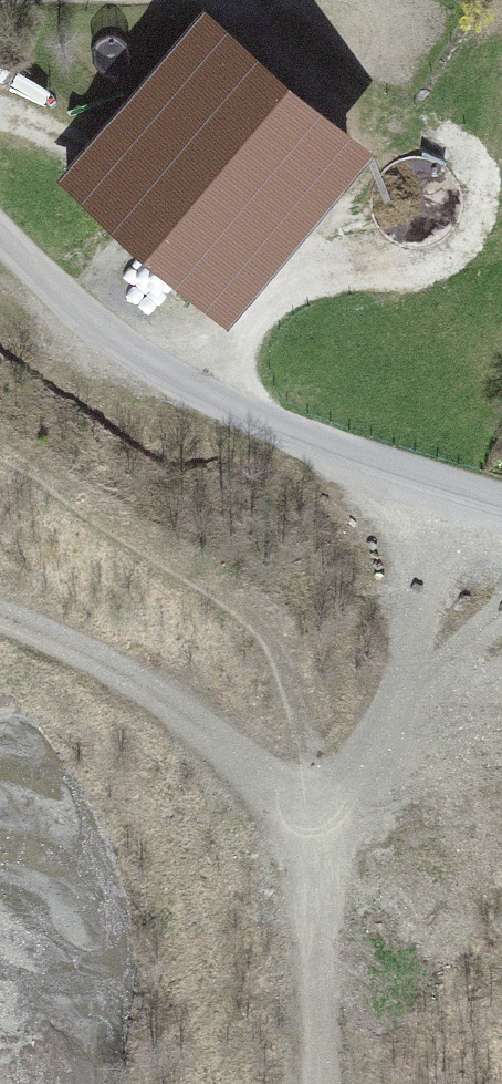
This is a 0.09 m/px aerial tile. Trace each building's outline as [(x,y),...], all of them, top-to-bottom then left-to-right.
[(335,160),(171,14),(18,185),(182,331),(335,160)]
